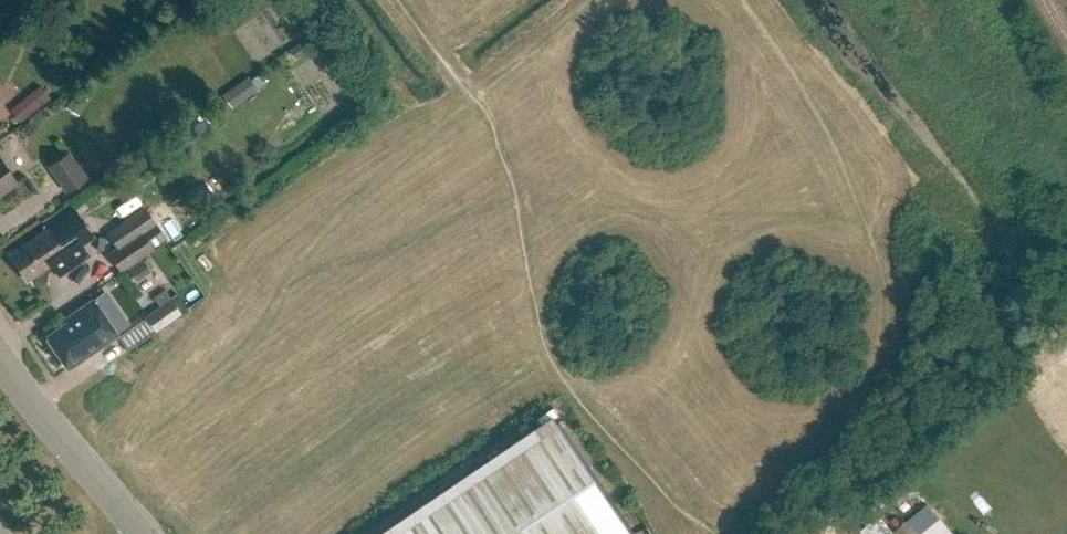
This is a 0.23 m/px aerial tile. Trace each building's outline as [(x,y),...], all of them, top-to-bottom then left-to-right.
[(228,106),(261,86),(254,74),(221,94),(228,106)] [(5,108),(14,121),(45,100),(37,87),(5,108)] [(67,190),(88,174),(69,148),(47,164),(67,190)] [(16,185),(0,162),(0,196),(16,185)] [(170,209),(155,219),(145,204),(107,230),(118,247),(109,253),(120,270),(155,247),(154,244),(181,226),(170,209)] [(65,219),(49,230),(48,229),(9,256),(27,282),(30,280),(34,286),(40,287),(45,283),(46,275),(43,271),(50,266),(58,278),(88,258),(79,245),(82,244),(65,219)] [(128,271),(136,282),(151,272),(142,260),(128,271)] [(144,313),(155,329),(181,311),(171,295),(144,313)] [(45,338),(67,370),(118,335),(94,301),(67,320),(68,322),(45,338)] [(140,323),(116,337),(122,346),(146,333),(140,323)] [(635,533),(560,422),(395,533),(634,533),(635,533)] [(907,520),(890,533),(919,533),(907,520)]
